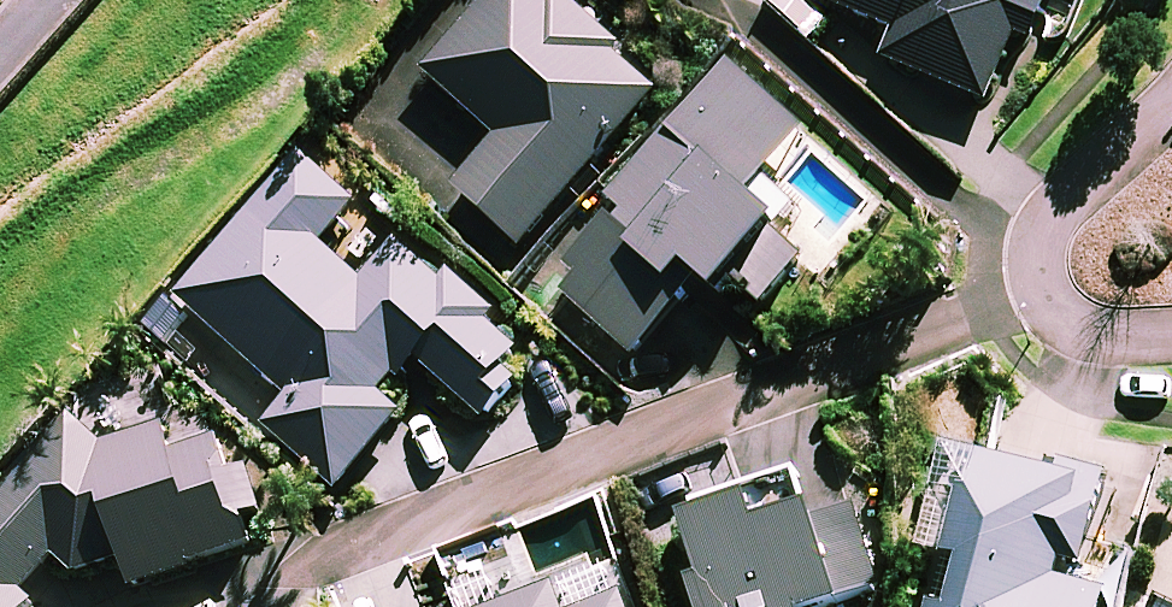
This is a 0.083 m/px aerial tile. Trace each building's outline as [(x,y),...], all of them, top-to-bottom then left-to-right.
[(567,0),(494,0),(427,75),(499,140),(455,189),(521,249),(658,96),(615,56),(621,49),(567,0)] [(804,137),(731,70),(612,200),(626,213),(557,289),(634,360),(703,284),(721,301),(735,287),(762,312),(811,258),(747,200),(804,137)] [(418,362),(486,424),(523,384),(508,371),(526,352),(406,242),(366,286),(323,248),(358,210),(304,161),(178,298),(287,398),(265,422),(338,489),(403,418),(384,400),(418,362)] [(166,428),(102,452),(72,424),(0,501),(0,606),(34,606),(22,595),(52,563),(70,580),(123,560),(134,590),(249,547),(211,445),(177,458),(166,428)] [(945,450),(922,539),(950,546),(934,606),(1106,606),(1109,598),(1058,585),(1063,566),(1087,572),(1107,491),(945,450)] [(843,603),(881,591),(854,507),(816,520),(801,474),(691,510),(701,543),(686,548),(705,606),(844,606),(843,603)] [(595,569),(492,606),(626,606),(622,596),(607,602),(595,569)]
